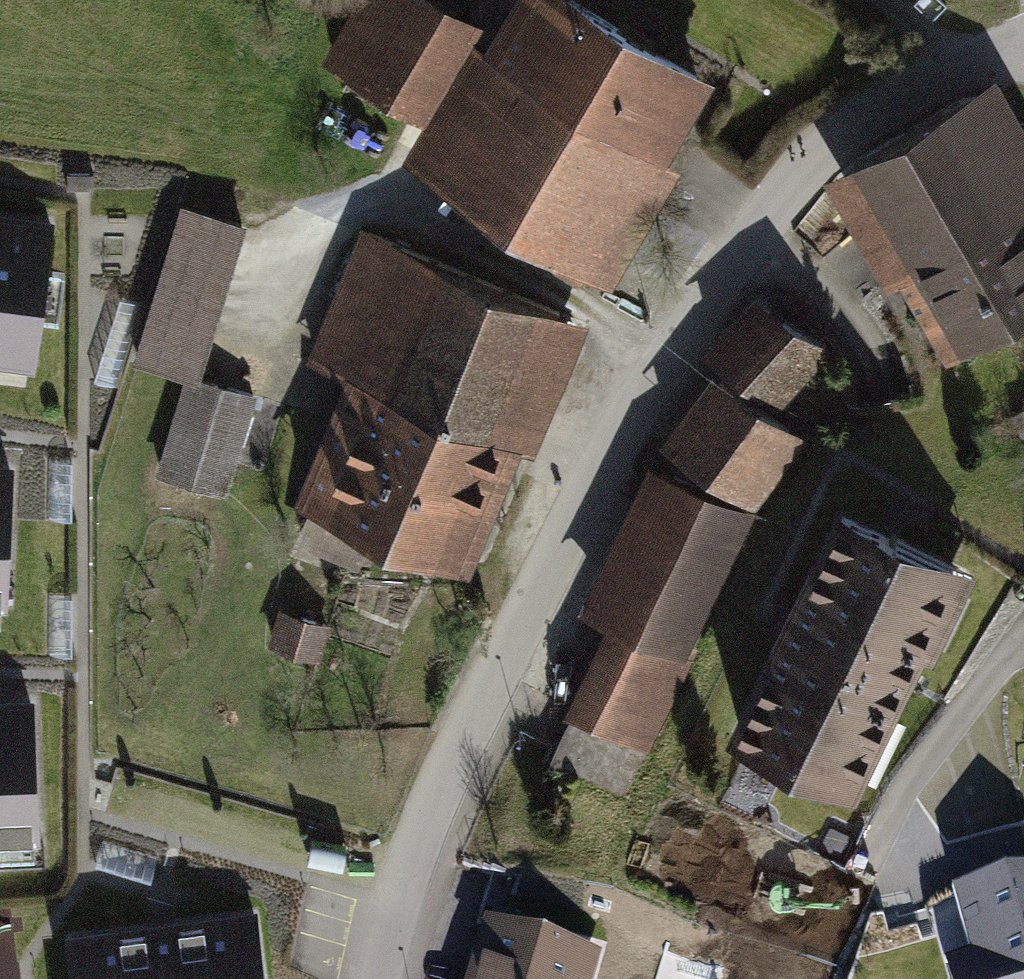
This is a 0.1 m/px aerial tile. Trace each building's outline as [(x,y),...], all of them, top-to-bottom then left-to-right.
[(468,20),(434,0),(362,0),(329,57),(417,108),(468,20)] [(573,0),(525,0),(425,165),(587,262),(700,76),(573,0)] [(850,162),(959,346),(1023,305),(1023,145),(993,89),(972,94),(850,162)] [(181,205),(133,357),(188,375),(161,461),(220,480),(246,397),(190,380),(240,224),(181,205)] [(0,210),(0,363),(33,368),(55,218),(0,210)] [(369,233),(320,349),(367,369),(296,538),(355,562),(373,522),(463,560),(566,316),(369,233)] [(120,299),(93,382),(115,389),(142,306),(120,299)] [(819,354),(762,304),(719,353),(776,402),(819,354)] [(789,428),(721,380),(674,446),(742,494),(789,428)] [(70,460),(45,460),(45,516),(70,516),(70,460)] [(0,463),(0,606),(6,606),(14,464),(0,463)] [(618,615),(576,705),(587,710),(560,766),(627,798),(653,743),(639,737),(746,511),(659,470),(595,604),(618,615)] [(965,578),(838,520),(735,748),(862,805),(965,578)] [(70,596),(48,596),(48,652),(70,652),(70,596)] [(279,609),(269,643),(319,657),(328,623),(279,609)] [(0,699),(0,843),(37,842),(32,698),(0,699)] [(103,844),(97,865),(149,879),(155,859),(103,844)] [(953,900),(970,957),(945,965),(949,978),(1023,978),(1023,879),(953,900)] [(62,932),(68,978),(267,978),(258,907),(62,932)] [(492,930),(478,978),(580,978),(587,957),(492,930)]
